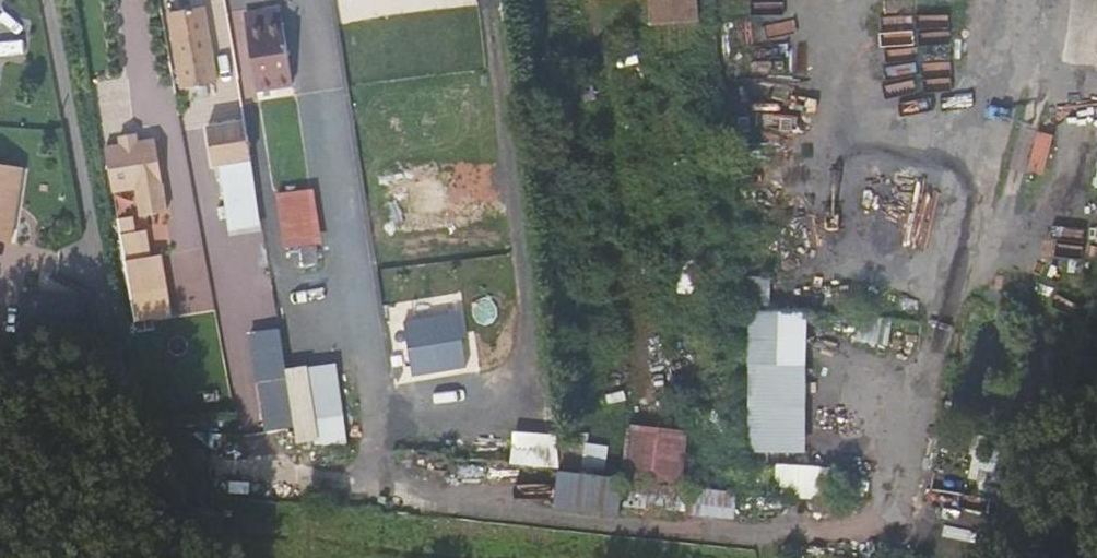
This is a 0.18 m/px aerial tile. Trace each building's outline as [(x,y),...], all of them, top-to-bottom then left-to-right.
[(650,23),(700,21),(699,0),(649,0),(650,23)] [(174,12),(183,71),(213,67),(203,7),(174,12)] [(27,58),(32,25),(1,21),(0,24),(0,54),(27,58)] [(278,28),(261,31),(264,43),(252,46),(259,88),(286,83),(278,28)] [(250,33),(252,46),(264,43),(261,31),(250,33)] [(239,113),(201,119),(206,149),(244,142),(239,113)] [(1039,134),(1031,169),(1044,172),(1053,137),(1039,134)] [(164,210),(150,142),(106,147),(111,180),(164,210)] [(29,166),(0,161),(0,240),(16,243),(29,166)] [(313,195),(282,200),(290,251),(321,246),(313,195)] [(317,267),(314,248),(302,250),(304,268),(317,267)] [(663,255),(666,306),(710,303),(706,251),(663,255)] [(163,259),(132,264),(140,314),(171,309),(163,259)] [(81,335),(83,294),(20,291),(19,333),(81,335)] [(751,308),(748,449),(807,450),(810,309),(751,308)] [(462,312),(406,321),(415,371),(471,362),(462,312)] [(277,318),(246,323),(254,374),(285,369),(277,318)] [(346,448),(336,380),(305,386),(314,445),(345,448),(346,448)] [(559,466),(561,433),(513,430),(512,463),(559,466)] [(1003,494),(1009,444),(980,441),(974,490),(1003,494)] [(615,449),(612,477),(660,483),(676,484),(680,456),(615,449)] [(848,496),(848,466),(777,464),(776,494),(848,496)] [(612,477),(551,470),(540,469),(536,506),(608,514),(609,500),(612,477)] [(660,483),(612,477),(609,500),(657,506),(660,483)] [(699,514),(736,516),(737,490),(701,488),(699,514)]
